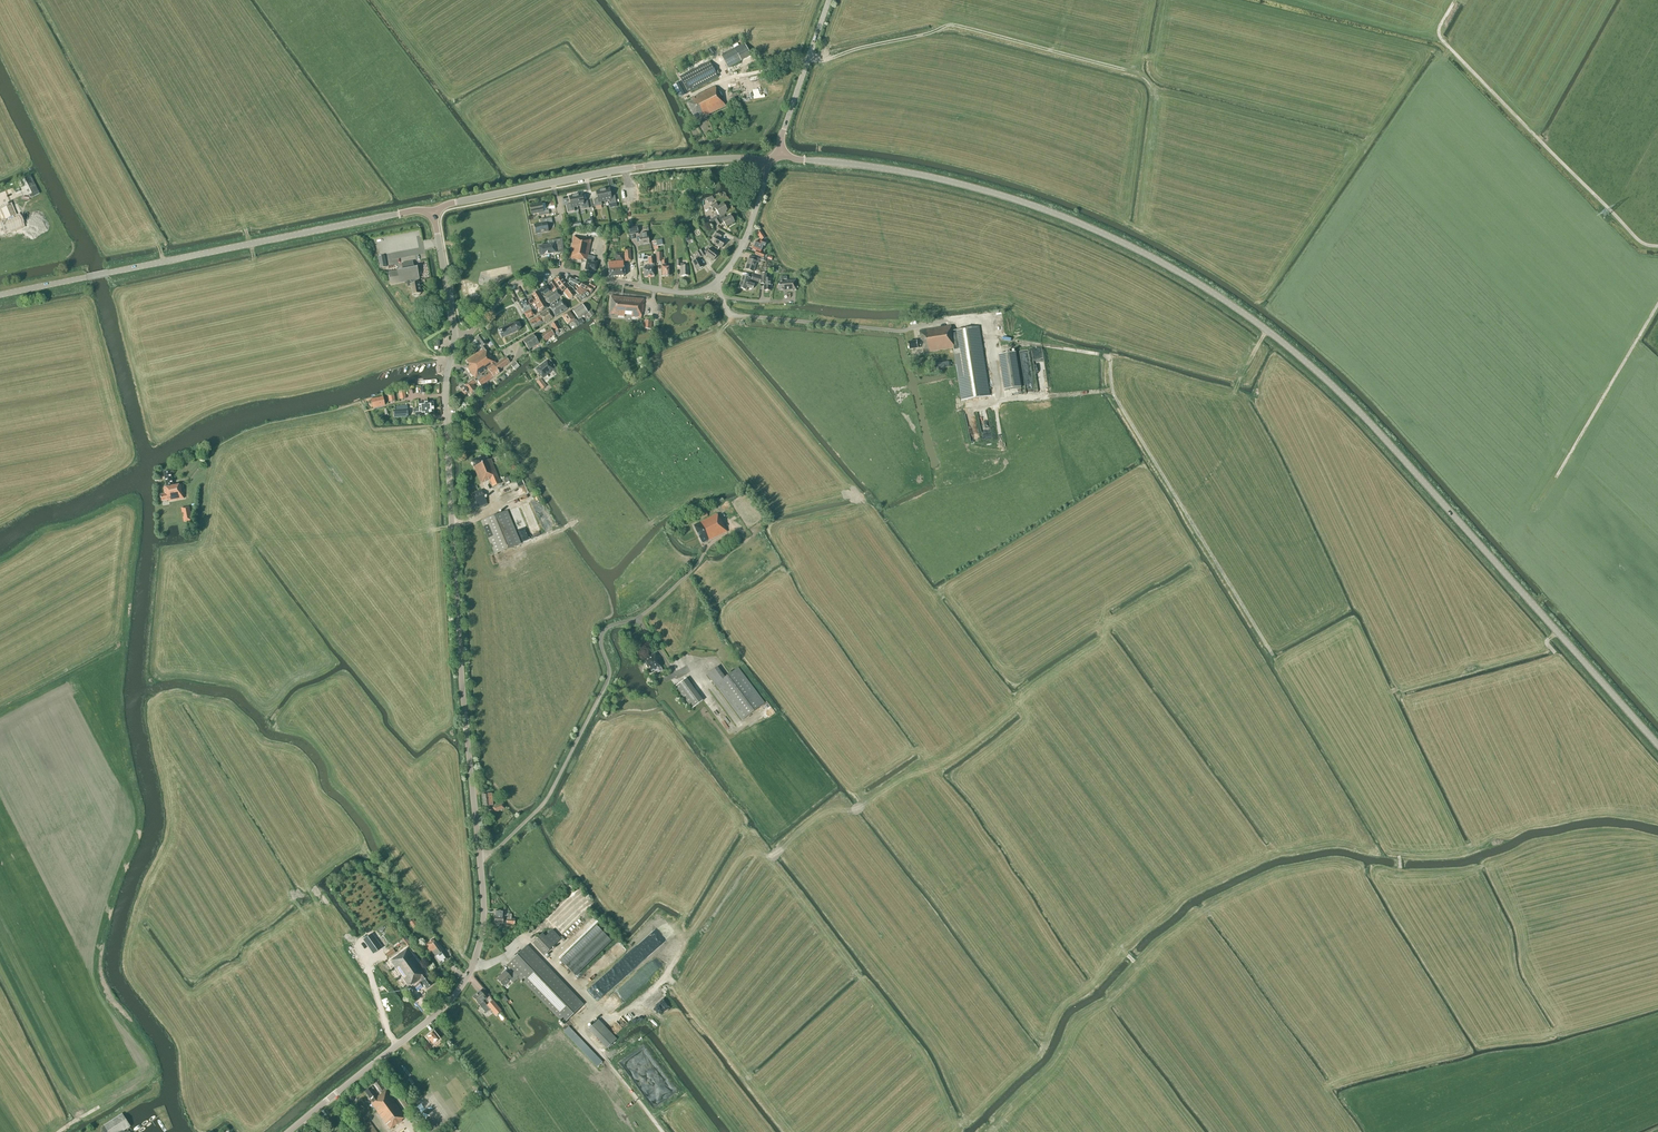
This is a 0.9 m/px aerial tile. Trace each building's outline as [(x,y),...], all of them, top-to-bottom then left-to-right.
[(744,43),(734,49),(741,61),(751,56),(744,43)] [(728,68),(741,61),(734,49),(721,56),(728,68)] [(688,93),(718,78),(710,61),(679,77),(688,93)] [(768,90),(768,96),(776,96),(775,85),(770,85),(770,89),(768,90)] [(717,92),(715,87),(691,99),(692,101),(687,103),(694,118),(702,114),(704,117),(726,106),(718,91),(717,92)] [(30,175),(24,179),(32,194),(29,195),(30,198),(39,194),(30,175)] [(609,189),(602,190),(605,201),(609,200),(609,204),(616,203),(615,196),(611,197),(609,189)] [(601,202),(605,201),(602,190),(596,191),(598,199),(594,200),(595,207),(602,205),(601,202)] [(575,195),(577,207),(581,206),(582,210),(589,208),(587,201),(583,202),(582,194),(575,195)] [(574,207),(577,207),(575,195),(569,197),(570,205),(566,205),(567,213),(575,211),(574,207)] [(718,207),(716,203),(710,206),(714,212),(716,211),(720,217),(726,213),(725,211),(727,210),(723,204),(718,207)] [(543,211),(542,204),(530,206),(531,214),(538,213),(539,216),(549,214),(548,210),(543,211)] [(13,216),(9,206),(2,210),(6,219),(7,219),(8,222),(3,224),(6,230),(9,229),(10,230),(21,226),(17,218),(14,219),(13,216)] [(734,222),(730,216),(726,219),(724,216),(718,219),(715,220),(718,226),(723,223),(726,227),(734,222)] [(595,224),(594,217),(590,217),(590,220),(585,221),(586,225),(591,224),(591,225),(595,224)] [(535,234),(548,232),(547,224),(553,223),(552,218),(541,220),(542,224),(534,225),(535,234)] [(648,236),(647,232),(642,233),(642,234),(639,235),(639,237),(636,238),(637,243),(640,242),(640,245),(649,244),(648,236)] [(721,238),(722,235),(717,232),(713,238),(715,239),(713,243),(722,248),(725,242),(717,237),(717,236),(721,238)] [(594,262),(595,257),(588,256),(591,240),(574,236),(569,258),(581,261),(582,260),(587,261),(585,270),(591,271),(591,270),(596,271),(597,262),(594,262)] [(654,251),(658,250),(658,246),(663,245),(661,238),(652,240),(654,251)] [(541,257),(547,256),(546,255),(564,252),(562,239),(553,240),(553,241),(548,242),(549,245),(538,247),(540,257),(541,256),(541,257)] [(765,246),(766,243),(760,241),(759,243),(756,242),(752,249),(756,251),(755,254),(763,258),(763,257),(766,259),(767,255),(764,254),(760,252),(763,245),(765,246)] [(702,257),(706,254),(714,260),(718,254),(710,249),(708,252),(705,250),(703,251),(702,249),(699,251),(702,257)] [(698,259),(702,257),(699,251),(695,253),(697,256),(694,258),(696,260),(692,262),(697,271),(703,267),(698,259)] [(615,261),(623,261),(623,253),(614,253),(615,261)] [(760,260),(757,259),(750,256),(749,259),(748,259),(745,269),(753,272),(757,262),(759,262),(760,260)] [(655,264),(654,264),(653,257),(648,257),(648,258),(649,265),(646,265),(646,268),(643,268),(644,277),(655,276),(653,267),(655,267),(655,264)] [(680,264),(680,260),(676,260),(676,267),(681,267),(681,276),(688,276),(688,267),(683,266),(683,264),(680,264)] [(609,277),(624,276),(623,261),(608,262),(609,277)] [(413,265),(413,262),(401,264),(403,270),(388,273),(390,285),(410,281),(412,295),(413,295),(414,296),(417,297),(420,296),(420,294),(421,294),(419,280),(420,280),(419,276),(420,275),(421,272),(419,270),(418,269),(417,267),(414,268),(414,267),(415,267),(414,264),(413,265)] [(770,291),(770,283),(771,279),(766,279),(767,274),(762,273),(761,282),(764,283),(764,291),(770,291)] [(562,292),(568,287),(560,276),(554,280),(562,292)] [(752,289),(755,283),(749,281),(750,278),(743,276),(739,288),(746,291),(747,287),(752,289)] [(580,287),(583,283),(574,279),(571,277),(567,277),(565,280),(571,283),(570,284),(571,284),(570,287),(571,287),(573,288),(574,287),(576,284),(580,287)] [(787,280),(786,277),(780,277),(781,283),(778,283),(778,291),(783,290),(783,292),(792,291),(792,290),(795,290),(795,291),(796,291),(796,280),(787,280)] [(553,292),(559,288),(553,280),(548,284),(553,292)] [(583,292),(586,297),(591,294),(596,286),(591,283),(589,286),(583,283),(580,287),(576,284),(574,287),(578,289),(580,291),(581,291),(582,291),(583,292)] [(548,296),(552,293),(547,285),(539,291),(543,297),(546,294),(548,296)] [(581,301),(586,297),(583,292),(582,291),(581,291),(580,291),(578,289),(574,287),(573,288),(571,287),(570,287),(572,289),(574,292),(576,294),(577,295),(581,301)] [(550,303),(557,298),(559,297),(560,296),(559,294),(561,292),(559,289),(544,299),(547,303),(550,303)] [(577,295),(572,289),(565,294),(569,299),(575,295),(576,296),(577,295)] [(536,302),(542,298),(538,291),(532,295),(536,302)] [(530,305),(536,302),(532,295),(526,299),(530,305)] [(618,315),(618,316),(625,316),(625,312),(632,313),(632,317),(642,317),(642,313),(643,313),(644,299),(611,296),(609,315),(614,316),(615,315),(618,315)] [(559,297),(557,298),(560,302),(550,308),(555,317),(567,309),(559,297)] [(536,302),(535,303),(541,312),(548,308),(542,298),(536,302)] [(529,306),(530,305),(526,299),(518,303),(524,314),(531,310),(530,307),(529,306)] [(578,319),(588,312),(582,304),(572,311),(578,319)] [(531,310),(524,314),(527,319),(534,315),(532,311),(534,310),(532,306),(530,307),(531,310)] [(540,314),(544,323),(553,318),(549,312),(548,312),(547,310),(540,314)] [(568,325),(573,321),(575,320),(569,312),(562,317),(568,325)] [(533,329),(544,323),(540,314),(539,315),(540,316),(529,322),(533,329)] [(651,329),(652,321),(644,320),(644,328),(651,329)] [(555,332),(560,329),(555,321),(551,324),(555,332)] [(504,338),(518,331),(521,328),(519,324),(514,323),(498,330),(499,333),(498,333),(500,336),(502,339),(504,338)] [(955,348),(952,331),(951,326),(920,331),(921,340),(908,342),(910,350),(922,348),(923,353),(954,348),(955,348)] [(955,348),(954,348),(962,400),(990,396),(979,326),(952,331),(955,348)] [(545,341),(550,338),(550,337),(554,334),(551,329),(541,335),(545,341)] [(475,379),(497,364),(485,346),(487,344),(481,335),(475,339),(482,350),(466,361),(470,366),(467,368),(475,379)] [(530,352),(534,350),(533,349),(534,348),(533,347),(539,344),(533,335),(523,341),(529,350),(530,352)] [(1004,390),(1021,387),(1016,352),(999,355),(1004,390)] [(497,371),(498,371),(510,363),(506,357),(494,366),(497,371)] [(554,366),(550,361),(548,362),(547,361),(536,370),(543,379),(554,370),(552,368),(554,366)] [(500,373),(498,371),(497,371),(494,366),(488,371),(489,372),(490,371),(494,377),(500,373)] [(481,387),(494,377),(490,371),(489,372),(483,376),(481,375),(474,380),(476,382),(477,381),(481,387)] [(476,383),(476,382),(474,380),(474,379),(465,385),(471,395),(477,391),(473,385),(476,383)] [(542,390),(547,386),(541,379),(536,382),(542,390)] [(465,395),(469,392),(464,385),(465,385),(464,384),(459,388),(465,395)] [(383,398),(373,400),(374,407),(385,405),(383,398)] [(434,415),(434,410),(434,407),(433,407),(433,402),(419,403),(419,409),(414,409),(414,412),(419,412),(420,416),(434,415)] [(397,418),(408,417),(407,406),(398,406),(398,410),(396,411),(397,418)] [(489,460),(487,454),(481,456),(480,456),(478,457),(478,458),(472,460),(474,465),(473,466),(480,483),(489,480),(489,481),(490,480),(493,487),(501,484),(491,459),(489,460)] [(173,486),(170,471),(164,472),(166,488),(164,488),(165,494),(160,495),(162,502),(168,501),(168,502),(184,499),(183,493),(182,493),(181,489),(182,489),(181,484),(173,486)] [(466,513),(487,504),(482,490),(471,494),(475,503),(464,507),(466,513)] [(495,554),(521,543),(507,510),(481,521),(495,554)] [(189,511),(182,512),(184,522),(191,520),(189,511)] [(719,519),(717,514),(693,525),(702,543),(707,541),(707,540),(708,539),(709,540),(727,532),(720,519),(719,519)] [(660,667),(656,661),(658,660),(655,654),(645,659),(646,663),(645,664),(648,670),(649,669),(651,672),(650,673),(658,669),(660,672),(663,670),(661,667),(660,667)] [(725,678),(717,667),(707,674),(715,685),(716,685),(742,720),(764,703),(738,668),(725,678)] [(686,679),(675,687),(692,709),(703,701),(686,679)] [(490,806),(493,806),(492,793),(488,794),(482,794),(484,807),(490,807),(490,806)] [(495,812),(504,808),(502,804),(493,808),(495,812)] [(506,924),(506,916),(503,915),(503,911),(496,911),(495,916),(495,923),(503,924),(506,924)] [(514,925),(515,919),(511,919),(511,915),(507,915),(506,924),(514,925)] [(560,960),(575,976),(612,941),(596,925),(564,957),(560,960)] [(382,947),(372,933),(363,940),(373,953),(382,947)] [(544,955),(554,946),(542,934),(533,943),(544,955)] [(442,952),(433,939),(425,945),(439,965),(448,959),(442,952)] [(619,945),(615,947),(619,956),(624,953),(619,945)] [(388,958),(394,953),(395,952),(391,946),(383,951),(388,958)] [(563,1023),(583,1004),(528,946),(508,965),(514,972),(510,976),(505,971),(497,979),(503,986),(510,980),(513,983),(520,977),(563,1023)] [(554,966),(556,964),(564,957),(554,947),(544,956),(554,966)] [(433,984),(425,974),(426,973),(408,948),(389,961),(408,987),(413,984),(413,985),(420,980),(427,989),(433,984)] [(483,1002),(482,1001),(486,998),(480,991),(473,997),(479,1004),(480,1006),(485,1013),(489,1010),(486,1006),(489,1004),(486,1000),(483,1002)] [(496,1023),(492,1017),(490,1015),(485,1019),(487,1021),(488,1021),(492,1026),(496,1023)] [(588,1029),(607,1048),(617,1039),(598,1019),(588,1029)] [(435,1047),(441,1043),(439,1040),(433,1033),(427,1037),(433,1045),(435,1047)] [(405,1117),(379,1081),(374,1085),(379,1092),(380,1092),(381,1094),(377,1097),(370,1088),(365,1092),(373,1103),(372,1104),(390,1130),(402,1121),(401,1120),(405,1117)] [(130,1127),(122,1114),(105,1125),(109,1131),(125,1131),(124,1130),(130,1127)] [(374,1129),(370,1122),(359,1129),(362,1131),(377,1131),(374,1129)]
